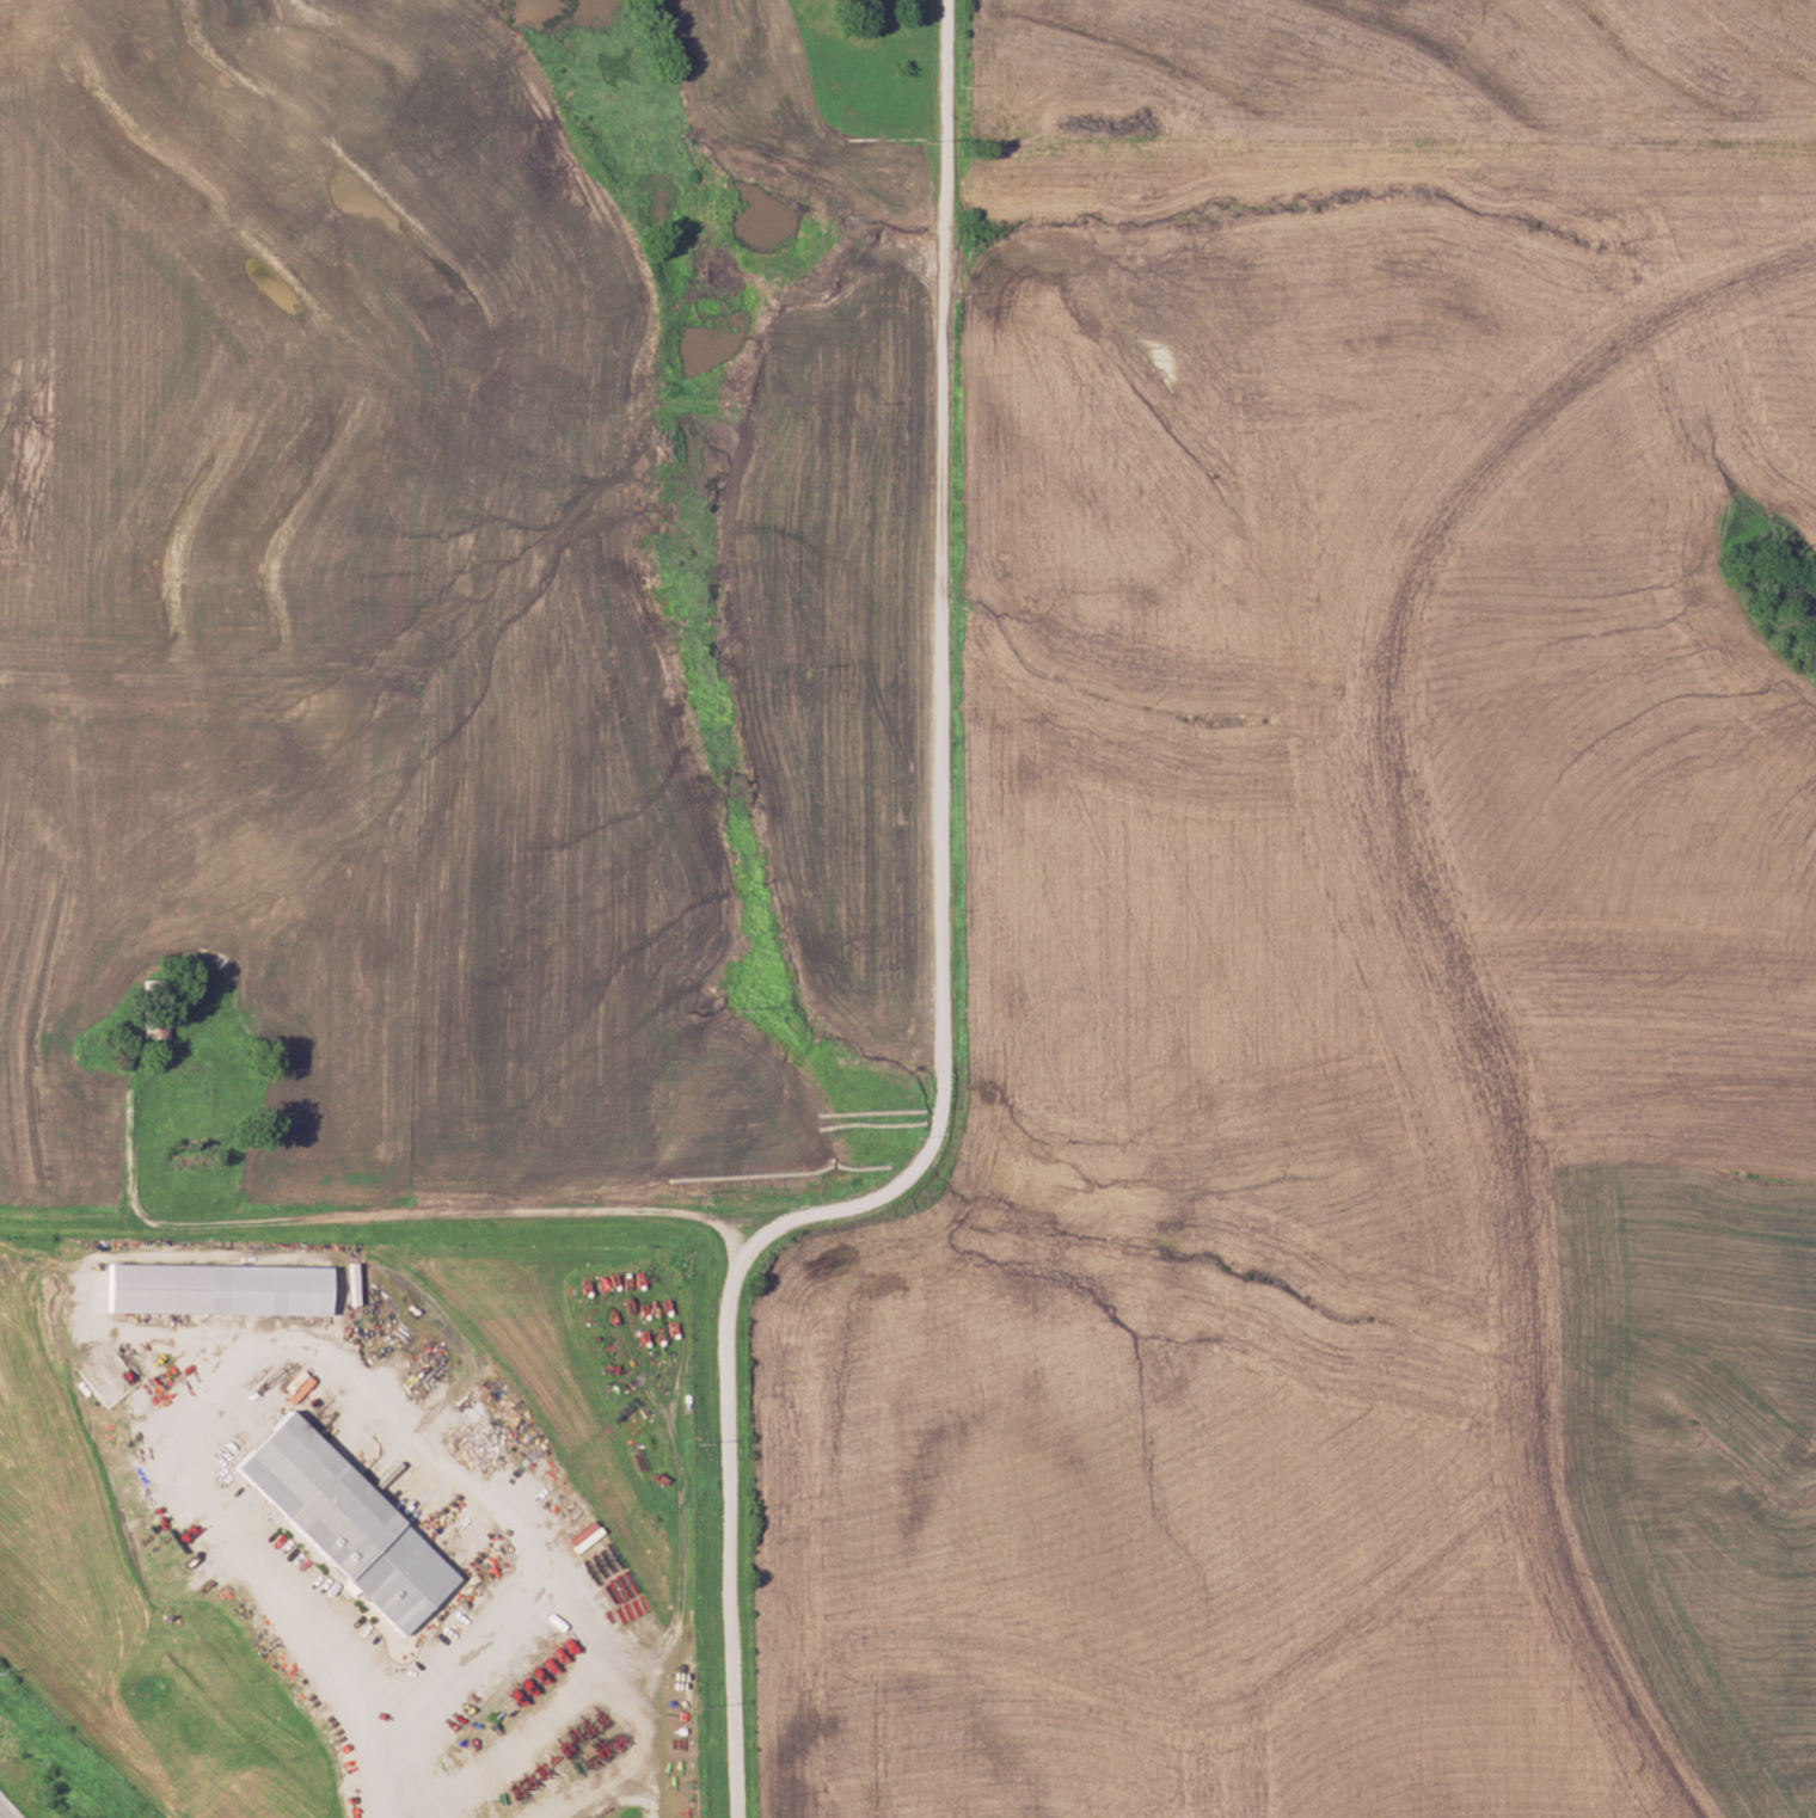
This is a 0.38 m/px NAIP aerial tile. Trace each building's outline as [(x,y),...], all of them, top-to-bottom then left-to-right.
[(167,1001),(143,1001),(143,1039),(167,1039),(167,1001)] [(320,1315),(321,1266),(101,1265),(100,1313),(320,1315)] [(224,1470),(397,1637),(454,1578),(282,1411),(224,1470)]
